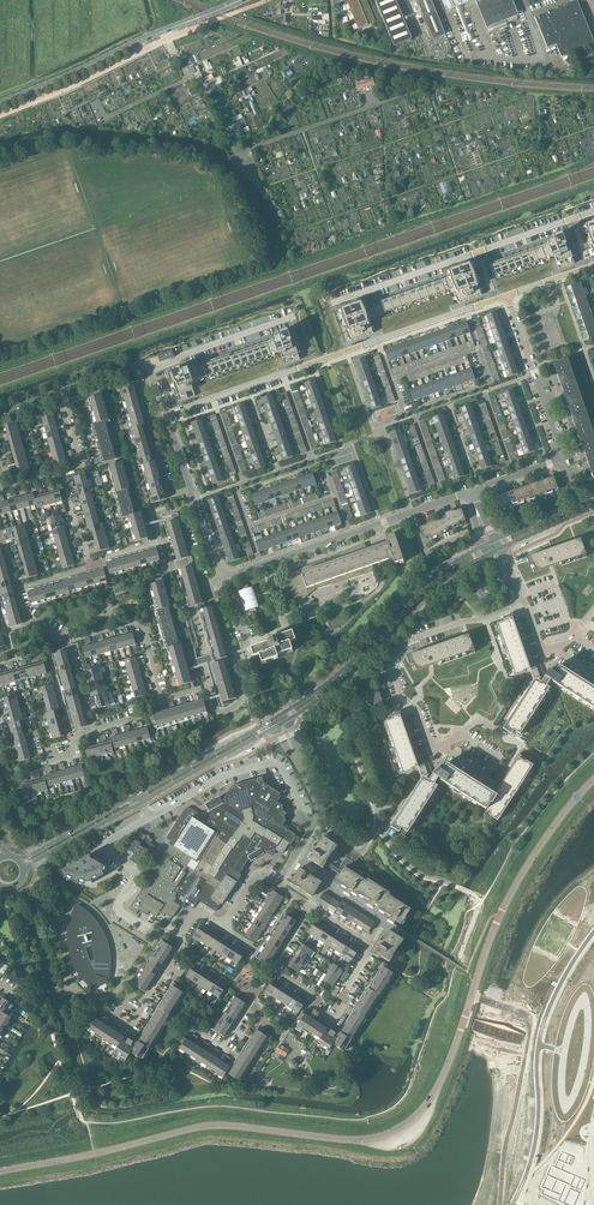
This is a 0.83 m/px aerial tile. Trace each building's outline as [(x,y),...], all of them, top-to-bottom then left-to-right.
[(359,29),(375,23),(366,0),(347,0),(359,29)] [(488,28),(520,17),(514,0),(478,0),(488,28)] [(537,13),(548,46),(558,43),(563,55),(577,50),(577,52),(593,46),(593,38),(581,0),(574,0),(537,13)] [(233,56),(231,50),(225,52),(224,49),(218,51),(220,57),(222,56),(224,60),(233,56)] [(356,85),(357,89),(358,90),(375,85),(373,79),(356,85)] [(250,105),(253,113),(258,111),(255,103),(250,105)] [(229,133),(234,143),(238,141),(233,131),(229,133)] [(375,172),(366,176),(375,197),(380,195),(379,192),(382,191),(377,179),(377,178),(375,172)] [(584,226),(589,236),(592,248),(593,253),(593,222),(584,226)] [(504,275),(503,274),(506,273),(506,274),(511,272),(510,271),(513,270),(513,271),(518,270),(517,269),(520,268),(521,269),(525,267),(524,266),(527,265),(528,266),(532,265),(532,264),(534,263),(535,264),(539,262),(541,261),(542,261),(546,260),(546,259),(549,258),(549,259),(552,258),(555,257),(559,269),(574,263),(572,258),(574,257),(572,251),(574,250),(570,238),(568,238),(566,233),(553,237),(554,241),(547,243),(548,244),(489,264),(494,277),(499,275),(499,276),(504,275)] [(364,302),(339,310),(344,321),(347,333),(350,340),(350,341),(374,332),(371,324),(370,318),(373,317),(377,316),(381,314),(385,313),(389,311),(394,310),(397,308),(402,307),(406,305),(411,304),(416,301),(421,301),(425,298),(429,298),(433,296),(437,295),(441,293),(445,292),(449,290),(453,289),(455,295),(459,303),(482,295),(480,286),(475,275),(472,264),(447,272),(449,277),(365,306),(364,302)] [(572,292),(573,292),(583,288),(581,281),(570,285),(571,285),(572,290),(571,290),(572,292)] [(575,299),(586,295),(583,288),(573,292),(574,297),(574,299),(575,299)] [(578,306),(588,302),(586,295),(575,299),(577,303),(576,304),(577,306),(578,306)] [(580,312),(590,309),(588,302),(578,306),(579,310),(578,310),(579,313),(580,312)] [(582,319),(593,316),(590,309),(580,312),(582,317),(581,317),(581,319),(582,319)] [(486,316),(489,323),(499,319),(497,312),(486,316)] [(585,326),(593,323),(593,319),(593,316),(582,319),(584,324),(583,324),(584,326),(585,326)] [(489,323),(491,329),(502,326),(499,319),(489,323)] [(470,333),(467,323),(460,325),(463,335),(470,333)] [(587,333),(593,330),(593,323),(585,326),(586,330),(585,331),(586,333),(587,333)] [(457,338),(463,335),(460,325),(453,327),(457,338)] [(504,333),(502,326),(491,329),(493,336),(504,333)] [(450,340),(457,338),(453,327),(446,330),(450,340)] [(180,367),(167,372),(169,378),(168,378),(172,391),(174,390),(176,396),(178,396),(180,401),(195,396),(191,384),(194,383),(193,382),(239,366),(239,367),(278,354),(281,353),(284,365),(285,365),(300,359),(298,354),(300,353),(298,347),(300,346),(295,334),(294,334),(292,328),(279,333),(279,335),(280,336),(273,339),(273,340),(232,355),(231,354),(188,368),(182,371),(180,367)] [(453,348),(450,340),(446,330),(439,332),(443,343),(446,341),(447,343),(446,344),(448,350),(451,349),(453,348)] [(436,345),(443,343),(439,332),(433,334),(436,345)] [(506,339),(504,333),(493,336),(496,343),(506,339)] [(429,347),(436,345),(433,334),(426,337),(429,347)] [(423,350),(429,347),(426,337),(419,339),(423,350)] [(416,352),(423,350),(419,339),(412,342),(416,352)] [(509,346),(506,339),(496,343),(498,350),(509,346)] [(409,354),(416,352),(412,342),(405,344),(409,354)] [(402,357),(409,354),(405,344),(399,346),(402,357)] [(395,359),(402,357),(399,346),(392,349),(395,359)] [(511,353),(509,346),(498,350),(501,357),(511,353)] [(388,362),(395,359),(392,349),(385,351),(388,362)] [(172,350),(160,354),(158,355),(158,356),(160,362),(175,357),(172,350)] [(513,360),(511,353),(501,357),(503,363),(513,360)] [(357,369),(368,365),(365,358),(355,362),(357,367),(356,367),(357,369)] [(574,378),(571,369),(568,359),(560,361),(554,364),(560,383),(574,378)] [(516,367),(513,360),(503,363),(505,370),(516,367)] [(359,376),(360,375),(370,372),(368,365),(357,369),(359,374),(359,376)] [(516,367),(505,370),(508,377),(518,374),(516,367)] [(475,379),(471,369),(464,371),(468,382),(473,380),(474,380),(474,379),(475,379)] [(464,371),(458,374),(461,384),(466,382),(467,383),(468,382),(464,371)] [(362,382),(372,379),(370,372),(360,375),(361,381),(362,382)] [(461,384),(458,374),(451,376),(454,386),(460,385),(461,384)] [(455,387),(454,386),(451,376),(444,378),(448,389),(453,387),(455,387)] [(448,389),(444,378),(437,381),(441,391),(446,389),(446,390),(448,389)] [(581,397),(578,388),(574,378),(560,383),(567,402),(581,397)] [(364,389),(375,385),(372,379),(362,382),(364,387),(363,387),(364,389)] [(315,380),(304,384),(307,391),(317,387),(316,382),(315,381),(315,380)] [(441,392),(441,391),(437,381),(430,383),(434,394),(439,392),(441,392)] [(434,394),(430,383),(424,386),(427,396),(432,394),(433,394),(434,394)] [(366,396),(367,396),(377,392),(375,385),(364,389),(366,394),(366,396)] [(122,389),(123,391),(121,392),(122,396),(124,396),(135,393),(133,386),(122,389)] [(427,396),(424,386),(417,388),(421,398),(426,397),(427,396)] [(307,391),(309,397),(320,394),(318,389),(318,387),(317,387),(307,391)] [(421,399),(421,398),(417,388),(410,390),(413,401),(419,399),(421,399)] [(503,393),(505,400),(516,397),(513,390),(503,393)] [(108,421),(101,395),(102,395),(104,395),(103,391),(102,392),(95,393),(96,397),(90,398),(97,423),(94,424),(104,462),(116,459),(105,422),(108,421)] [(369,403),(379,399),(377,392),(367,396),(368,401),(369,403)] [(135,393),(124,396),(122,396),(124,401),(125,400),(126,402),(137,399),(135,393)] [(309,397),(312,404),(322,401),(320,395),(321,395),(320,394),(309,397)] [(264,406),(274,402),(272,395),(262,399),(263,404),(264,406)] [(505,400),(508,407),(518,404),(516,397),(505,400)] [(588,416),(584,407),(581,397),(567,402),(573,421),(588,416)] [(125,404),(126,409),(139,405),(137,399),(126,402),(126,404),(125,404)] [(379,399),(369,403),(371,407),(370,407),(371,409),(371,410),(382,406),(379,399)] [(312,404),(314,411),(324,407),(323,402),(322,401),(312,404)] [(266,412),(277,409),(274,402),(264,406),(266,411),(266,413),(266,412)] [(237,415),(247,412),(245,407),(246,407),(245,405),(245,404),(234,408),(237,415)] [(508,407),(510,414),(521,410),(518,404),(508,407)] [(127,413),(129,413),(129,414),(140,411),(139,405),(126,409),(127,413)] [(460,408),(463,415),(473,412),(471,405),(460,408)] [(314,411),(316,418),(327,414),(325,409),(325,407),(324,407),(314,411)] [(277,409),(266,412),(268,418),(268,419),(269,419),(279,416),(277,409)] [(523,417),(521,410),(510,414),(513,421),(523,417)] [(41,414),(43,421),(54,418),(52,411),(41,414)] [(131,421),(138,419),(142,418),(140,411),(129,414),(130,416),(128,417),(129,421),(131,421)] [(239,422),(249,418),(248,413),(247,411),(247,412),(237,415),(239,422)] [(463,415),(465,422),(475,418),(473,412),(463,415)] [(316,418),(319,425),(329,421),(327,416),(328,416),(327,414),(316,418)] [(443,414),(433,418),(435,425),(446,421),(443,414)] [(271,426),(282,422),(279,416),(269,419),(271,424),(270,424),(271,426)] [(591,426),(588,416),(573,421),(580,440),(593,435),(591,426)] [(513,421),(515,428),(525,424),(523,417),(513,421)] [(56,424),(54,418),(43,421),(45,427),(56,424)] [(142,418),(138,419),(131,421),(129,421),(131,425),(132,425),(133,427),(142,425),(144,424),(142,418)] [(241,429),(252,425),(250,420),(250,418),(249,418),(239,422),(241,429)] [(465,422),(467,429),(478,425),(475,418),(465,422)] [(191,423),(194,430),(204,426),(202,419),(191,423)] [(5,424),(7,431),(18,428),(16,421),(5,424)] [(319,425),(321,431),(332,428),(330,423),(329,421),(319,425)] [(435,425),(438,432),(448,428),(446,421),(435,425)] [(282,422),(271,426),(273,431),(273,433),(274,433),(284,429),(282,422)] [(43,434),(46,433),(58,430),(56,424),(45,427),(42,428),(43,434)] [(528,431),(525,424),(515,428),(517,434),(528,431)] [(130,428),(131,430),(129,430),(131,435),(143,431),(142,425),(133,427),(130,428)] [(244,436),(254,432),(252,427),(253,427),(252,425),(241,429),(244,436)] [(467,429),(470,436),(480,432),(478,425),(467,429)] [(196,437),(207,433),(204,426),(194,430),(196,437)] [(18,428),(7,431),(8,437),(20,434),(18,428)] [(321,431),(323,438),(334,435),(332,429),(332,428),(321,431)] [(450,435),(448,428),(438,432),(440,438),(450,435)] [(276,440),(286,436),(284,429),(274,433),(275,438),(276,440)] [(392,440),(403,436),(400,429),(390,433),(392,438),(392,440)] [(46,433),(48,440),(59,437),(58,430),(46,433)] [(132,439),(133,438),(134,440),(145,437),(143,431),(131,435),(132,439)] [(517,434),(520,441),(530,438),(528,431),(517,434)] [(246,442),(257,439),(255,434),(255,433),(254,432),(244,436),(245,439),(246,442)] [(470,436),(472,442),(483,439),(480,432),(470,436)] [(199,444),(209,440),(207,433),(196,437),(199,444)] [(8,437),(10,443),(21,440),(20,434),(8,437)] [(334,435),(323,438),(326,445),(336,442),(334,436),(335,436),(334,435)] [(453,442),(450,435),(440,438),(442,445),(453,442)] [(583,450),(587,459),(593,457),(593,435),(580,440),(583,450)] [(278,446),(289,443),(286,436),(276,440),(278,445),(277,445),(278,446)] [(394,447),(395,447),(405,443),(403,436),(392,440),(394,445),(394,447)] [(48,440),(50,446),(61,443),(59,437),(48,440)] [(134,440),(135,442),(133,443),(134,447),(136,447),(147,443),(145,437),(134,440)] [(532,444),(530,438),(520,441),(522,448),(532,444)] [(248,449),(259,446),(257,440),(257,439),(246,442),(248,449)] [(472,442),(474,449),(485,446),(483,439),(472,442)] [(10,443),(12,450),(23,446),(21,440),(10,443)] [(201,450),(211,447),(209,440),(199,444),(201,450)] [(445,452),(455,448),(453,442),(442,445),(445,452)] [(50,446),(52,452),(63,449),(61,443),(50,446)] [(147,443),(136,447),(134,447),(135,451),(137,451),(137,453),(149,450),(147,443)] [(291,450),(289,443),(278,446),(280,452),(280,453),(281,453),(291,450)] [(397,453),(408,450),(405,443),(395,447),(397,452),(396,452),(397,453)] [(532,444),(522,448),(524,455),(535,451),(532,444)] [(251,456),(261,452),(259,447),(260,447),(259,445),(259,446),(248,449),(251,456)] [(25,453),(23,446),(12,450),(14,456),(25,453)] [(474,449),(477,456),(487,452),(485,446),(474,449)] [(203,457),(214,454),(211,447),(201,450),(203,457)] [(447,459),(458,455),(455,448),(445,452),(447,459)] [(52,452),(53,458),(64,455),(63,449),(52,452)] [(137,453),(138,455),(136,455),(138,459),(150,456),(149,450),(137,453)] [(294,457),(291,450),(281,453),(282,458),(283,460),(283,459),(283,460),(294,457)] [(399,460),(400,460),(410,457),(408,450),(397,453),(399,459),(399,460)] [(261,452),(251,456),(253,463),(264,459),(262,454),(262,452),(261,452)] [(490,459),(487,452),(477,456),(479,463),(490,459)] [(14,456),(15,462),(27,459),(25,453),(14,456)] [(206,464),(216,460),(214,454),(203,457),(206,464)] [(64,455),(53,458),(55,465),(66,462),(64,455)] [(460,462),(458,455),(447,459),(449,466),(460,462)] [(139,464),(140,463),(141,466),(143,465),(152,462),(150,456),(138,459),(139,464)] [(402,467),(412,463),(410,457),(400,460),(401,465),(402,467)] [(28,465),(27,459),(15,462),(17,468),(28,465)] [(253,463),(256,470),(266,466),(264,461),(265,461),(264,459),(253,463)] [(479,463),(482,470),(492,466),(490,459),(479,463)] [(208,471),(219,467),(216,460),(206,464),(208,471)] [(122,464),(119,464),(119,461),(118,461),(111,463),(112,467),(111,467),(118,492),(117,492),(124,518),(130,516),(137,542),(142,540),(143,543),(150,541),(151,541),(150,537),(149,538),(148,538),(141,513),(135,514),(128,490),(129,489),(122,464)] [(144,472),(145,471),(156,468),(155,462),(152,462),(143,465),(144,467),(142,467),(144,472)] [(460,462),(449,466),(452,472),(462,469),(460,462)] [(404,474),(415,470),(412,463),(402,467),(404,472),(403,472),(404,474)] [(30,472),(28,465),(17,468),(19,475),(30,472)] [(344,468),(347,475),(357,472),(355,465),(344,468)] [(211,478),(221,474),(219,467),(208,471),(211,478)] [(147,477),(154,475),(157,475),(158,474),(156,468),(145,471),(144,472),(145,476),(146,476),(147,477)] [(452,472),(454,479),(465,476),(462,469),(452,472)] [(406,481),(407,481),(417,477),(415,470),(404,474),(406,479),(406,481)] [(347,475),(349,482),(360,479),(357,472),(347,475)] [(85,474),(74,477),(76,484),(87,480),(85,474)] [(157,475),(154,475),(147,477),(147,479),(146,480),(147,484),(160,481),(158,474),(157,475)] [(211,478),(213,485),(223,481),(221,474),(211,478)] [(306,476),(310,487),(317,484),(313,474),(308,476),(307,475),(306,476)] [(299,478),(299,479),(303,489),(310,487),(306,476),(301,478),(299,478)] [(548,478),(553,492),(559,490),(554,476),(548,478)] [(409,487),(419,484),(417,477),(407,481),(408,486),(409,487)] [(553,492),(548,478),(542,480),(547,494),(553,492)] [(296,491),(303,489),(299,479),(294,480),(292,481),(296,491)] [(349,482),(352,489),(362,485),(360,479),(349,482)] [(89,487),(87,480),(76,484),(78,490),(89,487)] [(547,494),(542,480),(537,482),(541,496),(547,494)] [(148,488),(150,488),(150,490),(157,488),(162,487),(160,481),(147,484),(148,488)] [(289,494),(296,491),(292,481),(287,483),(285,483),(286,483),(289,494)] [(541,496),(537,482),(531,484),(536,498),(541,496)] [(282,496),(289,494),(286,483),(280,485),(279,485),(279,486),(282,496)] [(412,494),(422,491),(419,484),(409,487),(411,492),(410,492),(411,494),(412,494)] [(536,498),(531,484),(525,486),(530,500),(536,498)] [(352,489),(354,496),(364,492),(362,485),(352,489)] [(282,496),(279,486),(274,488),(273,487),(272,488),(276,499),(282,496)] [(530,500),(525,486),(520,488),(524,501),(530,500)] [(91,493),(89,487),(78,490),(79,496),(91,493)] [(162,487),(157,488),(150,490),(151,492),(149,492),(151,497),(163,493),(162,487)] [(276,499),(272,488),(267,490),(265,490),(265,491),(269,501),(276,499)] [(524,501),(520,488),(514,490),(519,503),(524,501)] [(63,501),(60,490),(53,492),(56,503),(63,501)] [(519,503),(514,490),(508,492),(513,505),(519,503)] [(269,501),(265,491),(260,492),(258,493),(262,503),(269,501)] [(53,492),(47,493),(50,505),(56,503),(53,492)] [(354,496),(356,503),(367,499),(364,492),(354,496)] [(503,494),(507,507),(513,505),(508,492),(503,494)] [(44,506),(50,505),(47,493),(41,495),(44,506)] [(92,499),(91,493),(79,496),(81,502),(92,499)] [(163,493),(151,497),(152,501),(153,501),(154,503),(165,500),(163,493)] [(255,506),(262,503),(258,493),(254,494),(252,495),(251,495),(255,506)] [(30,507),(36,505),(34,497),(33,494),(27,496),(30,507)] [(501,510),(507,507),(503,494),(497,496),(501,510)] [(34,497),(36,505),(37,508),(44,506),(41,495),(34,497)] [(27,496),(21,497),(24,508),(30,507),(27,496)] [(18,510),(24,508),(21,497),(14,499),(18,510)] [(208,501),(211,508),(221,504),(219,497),(208,501)] [(18,510),(14,499),(8,501),(11,512),(18,510)] [(81,502),(83,509),(94,505),(92,499),(81,502)] [(356,503),(359,509),(369,506),(367,499),(356,503)] [(11,512),(8,501),(2,503),(5,514),(11,512)] [(213,514),(223,511),(221,504),(211,508),(213,514)] [(96,512),(94,505),(83,509),(85,515),(96,512)] [(369,506),(359,509),(361,516),(372,513),(369,506)] [(448,529),(454,527),(460,524),(460,523),(466,521),(462,509),(455,511),(456,513),(444,517),(444,519),(448,529)] [(215,521),(226,518),(223,511),(213,514),(215,521)] [(85,515),(86,521),(98,518),(96,512),(85,515)] [(331,515),(335,526),(342,523),(338,513),(331,515)] [(49,518),(51,524),(62,521),(60,515),(49,518)] [(335,526),(331,515),(324,518),(328,528),(335,526)] [(99,524),(98,518),(86,521),(88,528),(91,527),(99,524)] [(218,528),(228,524),(226,518),(215,521),(218,528)] [(328,528),(324,518),(317,520),(321,530),(328,528)] [(167,522),(167,524),(167,525),(176,558),(177,558),(177,560),(188,557),(178,519),(167,522)] [(431,539),(437,536),(443,534),(443,533),(449,530),(448,529),(444,519),(435,522),(434,520),(429,522),(429,524),(420,527),(424,539),(430,537),(431,539)] [(321,530),(317,520),(311,522),(314,533),(321,530)] [(51,524),(53,531),(64,528),(62,521),(51,524)] [(314,533),(311,522),(304,525),(307,535),(314,533)] [(99,524),(91,527),(93,533),(104,530),(102,523),(99,524)] [(220,535),(230,531),(228,524),(218,528),(220,535)] [(15,534),(26,531),(24,525),(13,528),(15,534)] [(307,535),(304,525),(297,527),(301,538),(307,535)] [(301,538),(297,527),(290,530),(294,540),(301,538)] [(53,531),(54,537),(66,534),(64,528),(53,531)] [(93,533),(95,539),(106,536),(104,530),(93,533)] [(294,540),(290,530),(283,532),(287,542),(294,540)] [(28,538),(26,531),(15,534),(17,541),(28,538)] [(222,542),(233,538),(230,531),(220,535),(222,542)] [(287,542),(283,532),(277,534),(280,545),(287,542)] [(54,537),(56,543),(67,540),(66,534),(54,537)] [(280,545),(277,534),(270,537),(273,547),(280,545)] [(394,534),(391,535),(385,537),(388,543),(367,550),(365,543),(325,560),(285,573),(285,574),(286,574),(288,581),(289,585),(291,592),(292,594),(293,597),(294,600),(296,603),(296,605),(316,589),(375,571),(373,564),(393,557),(395,563),(404,560),(394,534)] [(106,536),(95,539),(97,545),(108,542),(106,536)] [(273,547),(270,537),(263,539),(267,549),(273,547)] [(17,541),(18,547),(30,544),(28,538),(17,541)] [(225,548),(235,545),(233,538),(222,542),(225,548)] [(577,542),(573,543),(565,546),(557,549),(550,551),(549,549),(543,551),(539,553),(529,556),(530,560),(532,564),(531,564),(531,565),(534,573),(537,572),(549,567),(553,566),(555,565),(558,564),(561,563),(566,562),(570,560),(574,559),(578,557),(582,556),(586,555),(586,554),(582,543),(581,538),(577,540),(576,540),(577,542)] [(263,539),(256,541),(260,552),(267,549),(263,539)] [(56,543),(58,549),(69,546),(67,540),(56,543)] [(97,545),(98,552),(110,549),(108,542),(97,545)] [(31,550),(30,544),(18,547),(20,553),(31,550)] [(235,545),(225,548),(227,555),(238,552),(235,545)] [(58,549),(60,556),(71,553),(69,546),(58,549)] [(151,551),(154,562),(154,563),(157,562),(157,561),(160,560),(157,549),(151,551)] [(33,556),(31,550),(20,553),(22,559),(33,556)] [(154,563),(154,562),(151,551),(144,553),(147,564),(151,563),(154,563)] [(227,555),(230,562),(240,559),(238,552),(227,555)] [(60,556),(61,562),(73,559),(71,553),(60,556)] [(138,554),(141,566),(144,565),(147,564),(144,553),(138,554)] [(141,566),(138,554),(132,556),(135,567),(138,566),(138,567),(141,566)] [(35,563),(33,556),(22,559),(24,566),(35,563)] [(126,558),(129,569),(129,570),(132,569),(132,568),(135,567),(132,556),(126,558)] [(129,570),(129,569),(126,558),(119,560),(122,571),(126,570),(129,570)] [(73,559),(61,562),(63,568),(74,565),(73,559)] [(119,572),(122,571),(119,560),(113,561),(116,573),(119,572)] [(107,563),(110,574),(113,573),(113,574),(116,573),(113,561),(107,563)] [(37,569),(35,563),(24,566),(25,572),(37,569)] [(184,580),(185,583),(184,584),(187,592),(188,596),(190,605),(191,605),(191,607),(202,604),(194,572),(192,566),(181,569),(181,571),(183,580),(184,580)] [(37,569),(25,572),(27,578),(38,575),(37,569)] [(98,572),(101,584),(104,583),(104,582),(107,581),(104,570),(98,572)] [(91,574),(94,583),(95,585),(98,584),(101,584),(98,572),(91,574)] [(9,580),(8,574),(0,576),(0,583),(9,580)] [(91,574),(85,575),(88,587),(91,586),(95,585),(94,583),(91,574)] [(88,587),(85,575),(79,577),(82,588),(85,587),(85,588),(88,587)] [(79,577),(73,579),(76,590),(79,590),(79,589),(82,588),(79,577)] [(191,683),(189,676),(180,645),(179,645),(169,607),(170,607),(163,582),(165,581),(165,580),(164,578),(163,578),(156,580),(157,583),(152,585),(159,610),(157,610),(168,648),(169,648),(180,686),(191,683)] [(76,590),(73,579),(66,581),(66,582),(69,592),(73,591),(76,590)] [(0,583),(0,589),(11,586),(9,580),(0,583)] [(60,583),(63,595),(66,594),(69,593),(69,592),(66,582),(60,583)] [(54,585),(55,589),(57,596),(60,595),(61,596),(63,595),(60,583),(54,585)] [(48,587),(51,598),(51,599),(54,598),(54,597),(57,596),(55,589),(54,585),(48,587)] [(1,591),(0,592),(0,595),(0,596),(9,594),(13,593),(11,586),(0,589),(1,591)] [(45,600),(48,599),(51,599),(51,598),(48,587),(41,589),(42,589),(45,600)] [(246,611),(249,610),(252,609),(256,608),(259,606),(252,587),(249,588),(246,590),(242,591),(239,592),(246,611)] [(45,600),(42,589),(41,589),(35,590),(38,602),(41,601),(45,600)] [(29,592),(32,603),(35,602),(36,603),(38,602),(35,590),(29,592)] [(13,593),(9,594),(0,596),(2,601),(3,600),(4,602),(10,600),(15,599),(13,593)] [(15,599),(10,600),(4,602),(4,604),(3,604),(4,609),(17,605),(15,599)] [(18,611),(17,605),(4,609),(5,613),(7,613),(7,615),(18,611)] [(197,608),(198,609),(198,611),(200,611),(201,611),(215,661),(226,658),(212,607),(206,609),(205,606),(199,607),(197,608)] [(18,611),(7,615),(8,616),(6,617),(7,621),(9,621),(20,618),(18,611)] [(525,672),(524,671),(530,669),(512,618),(513,617),(512,616),(511,616),(506,618),(504,619),(505,622),(498,624),(516,676),(525,672)] [(20,618),(9,621),(7,621),(9,626),(10,625),(11,627),(22,624),(20,618)] [(269,637),(270,642),(251,648),(254,657),(260,655),(262,663),(278,658),(278,655),(293,650),(290,642),(296,640),(293,631),(276,637),(277,639),(274,640),(273,636),(269,637)] [(136,644),(133,633),(126,635),(129,646),(136,644)] [(466,653),(470,652),(474,650),(475,650),(471,638),(469,634),(465,635),(465,636),(465,638),(461,639),(453,642),(445,645),(437,648),(433,649),(433,647),(423,650),(409,655),(410,658),(412,663),(411,663),(411,664),(414,671),(417,670),(429,666),(431,665),(433,665),(436,664),(438,663),(441,662),(442,662),(446,660),(450,659),(454,657),(458,656),(462,654),(466,653)] [(123,648),(129,646),(126,635),(120,637),(123,648)] [(120,637),(114,639),(117,650),(123,648),(120,637)] [(114,639),(108,640),(111,651),(117,650),(114,639)] [(104,653),(111,651),(108,640),(101,642),(104,653)] [(101,642),(95,644),(98,655),(104,653),(101,642)] [(95,644),(89,646),(92,657),(98,655),(95,644)] [(85,658),(92,657),(89,646),(82,647),(85,658)] [(54,661),(56,661),(63,659),(67,657),(65,651),(54,654),(55,656),(53,657),(54,661)] [(63,659),(56,661),(54,661),(56,665),(57,665),(58,667),(69,664),(67,657),(63,659)] [(125,660),(127,667),(138,664),(136,657),(125,660)] [(212,664),(223,702),(222,702),(223,706),(230,704),(229,703),(229,701),(234,699),(224,661),(212,664)] [(47,673),(44,662),(37,664),(41,675),(47,673)] [(34,677),(41,675),(37,664),(31,665),(34,677)] [(58,667),(58,669),(57,669),(58,673),(71,670),(69,664),(58,667)] [(127,667),(128,673),(140,670),(138,664),(127,667)] [(31,665),(25,667),(28,678),(34,677),(31,665)] [(560,668),(555,665),(551,672),(549,670),(545,677),(553,682),(593,709),(593,690),(560,668)] [(25,667),(19,669),(22,680),(28,678),(25,667)] [(100,667),(89,670),(91,677),(102,674),(100,667)] [(19,669),(12,671),(16,682),(22,680),(19,669)] [(59,678),(61,677),(61,679),(73,676),(71,670),(58,673),(59,678)] [(128,673),(130,679),(141,676),(140,670),(128,673)] [(12,671),(6,672),(9,684),(16,682),(12,671)] [(0,674),(3,685),(9,684),(6,672),(0,674)] [(104,680),(102,674),(91,677),(92,683),(104,680)] [(61,679),(62,681),(60,682),(61,686),(74,682),(73,676),(61,679)] [(130,679),(132,685),(143,682),(141,676),(130,679)] [(105,686),(104,680),(92,683),(94,689),(105,686)] [(520,735),(523,730),(550,688),(541,683),(541,684),(536,681),(506,727),(506,726),(505,728),(506,729),(510,732),(512,733),(514,730),(520,735)] [(63,690),(64,690),(65,692),(76,689),(74,682),(61,686),(63,690)] [(132,685),(134,692),(145,688),(143,682),(132,685)] [(41,687),(43,694),(54,691),(52,684),(41,687)] [(105,686),(94,689),(96,695),(107,692),(105,686)] [(362,701),(364,705),(365,705),(367,707),(367,709),(370,711),(372,710),(374,710),(375,709),(375,705),(376,704),(378,706),(380,706),(381,705),(382,698),(383,698),(382,695),(381,695),(374,688),(373,687),(369,690),(367,690),(366,692),(364,692),(362,696),(363,697),(363,700),(362,701)] [(134,692),(135,698),(147,695),(145,688),(134,692)] [(65,692),(65,694),(64,694),(65,699),(78,695),(76,689),(65,692)] [(56,697),(54,691),(43,694),(45,700),(56,697)] [(107,692),(96,695),(98,702),(109,699),(107,692)] [(5,698),(7,704),(18,701),(16,694),(5,698)] [(66,703),(68,703),(68,704),(80,701),(78,695),(65,699),(66,703)] [(46,707),(58,703),(56,697),(45,700),(46,707)] [(98,702),(99,708),(111,705),(109,699),(98,702)] [(7,704),(9,710),(20,707),(18,701),(7,704)] [(68,704),(69,706),(67,707),(68,711),(81,708),(80,701),(68,704)] [(155,721),(156,725),(157,727),(207,712),(204,701),(154,715),(154,714),(153,713),(150,714),(150,716),(152,722),(153,722),(155,721)] [(59,710),(58,703),(46,707),(48,713),(57,710),(57,711),(59,710)] [(9,710),(10,717),(22,713),(20,707),(9,710)] [(70,716),(71,715),(72,717),(83,714),(81,708),(68,711),(70,716)] [(59,717),(57,711),(57,710),(48,713),(46,713),(48,720),(59,717)] [(12,723),(20,721),(23,720),(22,713),(10,717),(12,723)] [(72,717),(72,719),(71,720),(72,724),(85,720),(83,714),(72,717)] [(412,769),(418,767),(400,715),(401,715),(400,714),(399,714),(392,717),(393,719),(385,722),(403,773),(413,770),(412,769)] [(61,723),(59,717),(48,720),(49,726),(61,723)] [(75,730),(87,727),(85,720),(72,724),(73,728),(75,728),(75,730)] [(9,724),(11,730),(22,727),(20,721),(12,723),(9,724)] [(62,729),(61,723),(49,726),(51,732),(62,729)] [(11,730),(13,736),(24,733),(22,727),(11,730)] [(141,729),(144,741),(151,739),(150,737),(150,735),(149,731),(148,727),(141,729)] [(64,736),(62,729),(51,732),(53,739),(64,736)] [(144,741),(141,729),(135,731),(138,742),(144,741)] [(138,742),(135,731),(129,733),(132,744),(138,742)] [(14,743),(26,740),(24,733),(13,736),(14,743)] [(132,744),(129,733),(122,735),(125,746),(132,744)] [(125,746),(122,735),(116,736),(119,748),(125,746)] [(119,748),(116,736),(109,738),(110,741),(111,741),(113,749),(119,748)] [(16,749),(27,746),(26,740),(14,743),(16,749)] [(111,741),(110,741),(104,743),(107,754),(114,752),(113,749),(111,741)] [(107,754),(104,743),(98,745),(101,756),(107,754)] [(92,747),(95,758),(101,756),(98,745),(92,747)] [(18,755),(29,752),(27,746),(16,749),(18,755)] [(92,747),(85,748),(88,760),(95,758),(92,747)] [(18,755),(20,762),(31,759),(29,752),(18,755)] [(498,821),(533,765),(526,761),(525,760),(520,757),(519,756),(518,758),(519,758),(496,795),(493,793),(492,794),(448,766),(443,763),(439,769),(437,768),(433,774),(441,780),(440,780),(487,810),(487,809),(491,812),(489,815),(498,821)] [(82,765),(75,767),(78,778),(85,776),(82,765)] [(78,778),(75,767),(69,769),(72,780),(78,778)] [(72,780),(69,769),(63,771),(66,782),(72,780)] [(66,782),(63,771),(57,772),(60,784),(66,782)] [(60,784),(57,772),(50,774),(53,785),(60,784)] [(53,785),(50,774),(44,776),(45,779),(47,787),(53,785)] [(220,838),(224,840),(203,874),(200,878),(186,899),(187,899),(196,905),(199,900),(216,911),(221,903),(223,904),(227,897),(228,897),(236,884),(237,882),(240,878),(242,875),(240,874),(242,871),(250,859),(254,856),(254,857),(255,857),(255,858),(256,858),(257,858),(257,857),(258,857),(259,856),(259,855),(259,854),(259,853),(263,851),(267,853),(271,856),(272,855),(273,855),(277,850),(279,846),(282,848),(284,849),(285,850),(289,844),(291,846),(296,837),(295,836),(296,835),(294,834),(292,832),(289,830),(287,829),(284,827),(283,826),(286,820),(285,820),(286,818),(284,817),(287,813),(282,810),(283,809),(282,808),(283,807),(277,803),(277,802),(279,799),(281,797),(279,796),(280,794),(279,793),(274,789),(271,787),(267,785),(264,783),(264,782),(263,777),(258,779),(254,780),(239,784),(232,786),(228,793),(222,801),(208,809),(210,813),(212,816),(208,822),(214,827),(222,832),(219,837),(220,838)] [(47,787),(45,779),(39,781),(42,792),(48,790),(47,787)] [(408,832),(434,791),(438,786),(429,781),(428,782),(423,779),(394,825),(393,824),(392,826),(393,826),(400,831),(402,828),(408,832)] [(42,792),(39,781),(32,782),(35,794),(42,792)] [(35,794),(32,782),(26,784),(29,795),(35,794)] [(26,784),(19,786),(23,797),(29,795),(26,784)] [(205,804),(208,809),(222,801),(219,795),(205,804)] [(169,844),(171,845),(173,846),(191,817),(201,823),(205,817),(191,808),(190,808),(189,807),(188,807),(187,808),(186,808),(185,809),(167,838),(171,841),(169,844)] [(218,834),(201,823),(191,817),(173,846),(196,861),(189,871),(192,873),(191,875),(190,876),(189,876),(188,877),(187,878),(186,878),(177,893),(186,899),(200,878),(203,874),(224,840),(220,838),(219,837),(218,836),(219,833),(218,834)] [(140,845),(149,851),(151,853),(156,846),(151,843),(153,840),(149,838),(148,835),(147,836),(138,830),(133,839),(134,839),(127,849),(134,854),(140,845)] [(310,852),(312,853),(308,859),(312,861),(309,866),(318,873),(336,845),(323,836),(316,847),(314,846),(310,852)] [(140,892),(139,894),(129,909),(137,914),(139,910),(147,915),(150,912),(156,916),(157,916),(159,913),(165,916),(166,914),(172,918),(173,916),(174,917),(181,906),(174,901),(177,898),(175,897),(177,893),(186,878),(187,878),(188,877),(189,876),(190,876),(191,875),(192,873),(189,871),(196,861),(173,846),(171,845),(167,850),(166,849),(151,872),(153,873),(147,881),(140,892)] [(144,859),(149,851),(140,845),(134,854),(130,860),(138,865),(143,858),(144,859)] [(94,860),(95,861),(93,863),(88,860),(88,859),(89,858),(88,858),(88,857),(87,856),(86,856),(85,856),(85,857),(84,857),(80,864),(78,863),(78,862),(75,864),(74,864),(60,872),(61,872),(65,879),(69,876),(72,878),(71,880),(78,884),(79,883),(82,884),(83,884),(84,884),(84,883),(93,883),(93,882),(96,881),(97,881),(97,880),(97,879),(105,875),(103,871),(105,868),(106,869),(107,868),(94,860)] [(366,882),(366,881),(355,874),(351,872),(344,868),(344,867),(342,871),(331,864),(327,871),(348,885),(345,890),(351,894),(354,889),(359,892),(366,882)] [(291,882),(302,889),(313,896),(322,883),(311,876),(312,874),(306,870),(305,872),(299,869),(291,882)] [(390,894),(379,887),(367,879),(366,881),(366,882),(359,892),(370,899),(369,902),(375,906),(376,903),(382,906),(388,896),(389,896),(390,894)] [(284,897),(274,891),(270,897),(280,903),(284,897)] [(323,906),(326,902),(329,896),(324,893),(320,898),(318,902),(323,906)] [(329,910),(335,900),(329,896),(326,902),(323,906),(329,910)] [(410,910),(399,903),(389,896),(388,896),(382,906),(392,913),(389,918),(395,922),(397,919),(402,923),(410,910)] [(277,909),(280,903),(270,897),(267,902),(277,909)] [(340,904),(341,904),(340,904),(340,903),(335,900),(329,910),(334,913),(335,911),(337,909),(340,904)] [(335,911),(341,915),(347,905),(342,901),(340,903),(340,904),(341,904),(340,904),(337,909),(335,911)] [(263,908),(273,914),(277,909),(267,902),(263,908)] [(84,979),(87,982),(89,984),(90,983),(90,984),(91,985),(93,986),(94,986),(95,986),(96,986),(97,987),(99,986),(101,986),(102,985),(103,985),(104,984),(105,984),(106,983),(106,982),(107,982),(107,981),(107,980),(108,979),(108,978),(109,978),(110,975),(110,972),(111,970),(111,966),(111,964),(111,962),(111,960),(111,957),(111,955),(110,952),(110,950),(109,947),(109,944),(108,943),(107,940),(107,938),(106,936),(104,933),(103,931),(102,928),(101,926),(99,924),(97,921),(95,919),(93,917),(91,915),(89,913),(86,911),(84,909),(83,908),(81,907),(77,905),(76,907),(75,911),(74,913),(73,916),(72,919),(71,922),(70,923),(70,927),(69,930),(69,931),(69,934),(69,938),(69,941),(69,944),(70,947),(70,950),(71,953),(71,954),(72,957),(73,960),(74,962),(75,965),(76,967),(78,970),(79,972),(80,974),(82,976),(84,978),(84,979)] [(347,918),(349,914),(353,908),(347,905),(341,915),(347,918)] [(270,919),(273,914),(263,908),(260,913),(270,919)] [(352,922),(355,918),(357,914),(358,912),(353,908),(349,914),(347,918),(352,922)] [(357,914),(355,918),(352,922),(357,925),(362,918),(364,915),(358,912),(357,914)] [(266,925),(270,919),(260,913),(256,919),(266,925)] [(281,920),(288,924),(292,927),(296,921),(286,915),(285,917),(284,916),(281,920)] [(364,915),(362,918),(357,925),(363,929),(365,925),(369,919),(364,915)] [(263,930),(266,925),(256,919),(253,924),(263,930)] [(369,919),(365,925),(363,929),(369,932),(375,922),(369,919)] [(292,927),(288,924),(281,920),(279,923),(280,924),(279,926),(285,930),(289,932),(292,927)] [(314,923),(308,932),(314,936),(320,926),(314,923)] [(400,931),(401,929),(402,929),(393,923),(388,930),(389,931),(383,942),(380,940),(376,946),(379,948),(375,953),(388,961),(403,939),(397,936),(400,931)] [(249,930),(259,936),(263,930),(253,924),(249,930)] [(289,932),(285,930),(279,926),(278,927),(277,927),(274,930),(285,938),(289,932)] [(314,936),(319,940),(325,930),(320,926),(314,936)] [(193,936),(199,940),(205,930),(200,927),(193,936)] [(205,930),(199,940),(205,943),(211,934),(205,930)] [(249,930),(246,935),(256,942),(259,936),(249,930)] [(272,937),(278,941),(282,943),(285,938),(274,930),(272,934),(273,935),(272,937)] [(319,940),(324,943),(331,933),(325,930),(319,940)] [(323,945),(328,949),(330,946),(336,937),(331,933),(324,943),(323,945)] [(210,947),(216,937),(211,934),(205,943),(210,947)] [(216,950),(222,941),(216,937),(210,947),(216,950)] [(267,941),(278,948),(278,949),(282,943),(278,941),(272,937),(271,938),(270,937),(267,941)] [(342,940),(336,937),(330,946),(335,950),(342,940)] [(335,950),(341,953),(347,944),(342,940),(335,950)] [(159,947),(165,951),(169,953),(173,947),(163,941),(162,943),(160,942),(158,946),(159,947)] [(221,954),(227,944),(222,941),(216,950),(221,954)] [(265,945),(266,946),(265,948),(275,954),(278,949),(278,948),(267,941),(265,945)] [(227,944),(221,954),(226,957),(233,948),(227,944)] [(309,956),(312,950),(303,944),(299,950),(309,956)] [(347,944),(341,953),(339,956),(345,959),(346,957),(353,947),(347,944)] [(169,953),(165,951),(159,947),(158,946),(156,950),(157,951),(156,952),(166,959),(169,953)] [(346,957),(352,961),(358,951),(353,947),(346,957)] [(232,961),(238,951),(233,948),(226,957),(232,961)] [(263,948),(260,952),(271,959),(275,954),(265,948),(264,949),(263,948)] [(295,955),(305,961),(309,956),(299,950),(295,955)] [(232,961),(238,965),(244,955),(238,951),(232,961)] [(156,952),(155,954),(153,953),(151,957),(162,964),(166,959),(156,952)] [(271,959),(260,952),(258,956),(259,957),(258,959),(268,965),(271,959)] [(292,961),(302,967),(305,961),(295,955),(292,961)] [(159,969),(162,964),(151,957),(149,961),(150,962),(149,963),(159,969)] [(292,961),(288,966),(298,973),(302,967),(292,961)] [(149,963),(148,965),(146,964),(144,968),(151,972),(155,975),(159,969),(149,963)] [(355,1011),(348,1022),(336,1041),(324,1033),(327,1029),(305,1015),(306,1013),(303,1011),(298,1018),(301,1020),(298,1024),(320,1039),(318,1042),(330,1049),(333,1044),(342,1050),(349,1039),(351,1040),(365,1017),(364,1017),(378,995),(379,995),(393,973),(388,970),(390,967),(383,963),(381,966),(383,967),(369,989),(368,988),(365,994),(354,1011),(355,1011)] [(334,964),(330,970),(340,976),(343,970),(334,964)] [(192,967),(186,977),(192,980),(198,970),(192,967)] [(155,975),(151,972),(144,968),(142,972),(143,973),(142,974),(152,980),(155,975)] [(192,980),(197,984),(203,974),(198,970),(192,980)] [(326,975),(336,981),(340,976),(330,970),(326,975)] [(137,979),(138,980),(148,986),(152,980),(142,974),(141,976),(140,975),(137,979)] [(197,984),(203,987),(209,977),(203,974),(197,984)] [(323,981),(333,987),(336,981),(326,975),(323,981)] [(203,987),(208,991),(214,981),(209,977),(203,987)] [(135,983),(136,983),(135,985),(145,992),(148,986),(138,980),(137,979),(135,983)] [(208,991),(213,994),(220,984),(214,981),(208,991)] [(323,981),(319,986),(329,993),(333,987),(323,981)] [(125,1038),(97,1020),(92,1017),(93,1015),(90,1013),(85,1019),(88,1021),(85,1026),(118,1047),(116,1051),(128,1058),(131,1053),(140,1059),(147,1048),(148,1048),(150,1047),(172,1012),(171,1011),(183,992),(178,989),(180,986),(173,982),(171,985),(173,986),(159,1008),(160,1009),(139,1041),(134,1050),(122,1042),(125,1038)] [(270,998),(271,995),(277,986),(272,982),(264,994),(270,998)] [(220,984),(213,994),(219,998),(225,988),(220,984)] [(277,986),(271,995),(276,999),(283,989),(277,986)] [(282,1002),(288,993),(283,989),(276,999),(282,1002)] [(288,993),(282,1002),(287,1006),(294,996),(288,993)] [(293,1009),(299,1000),(294,996),(287,1006),(293,1009)] [(230,1002),(238,1006),(242,1009),(245,1003),(235,997),(234,999),(233,998),(230,1002)] [(11,1011),(14,1006),(2,998),(0,1001),(0,1004),(11,1011)] [(299,1000),(293,1009),(299,1013),(305,1003),(299,1000)] [(242,1009),(238,1006),(230,1002),(228,1006),(229,1006),(228,1008),(238,1014),(242,1009)] [(7,1017),(8,1016),(11,1011),(0,1004),(0,1012),(7,1017)] [(228,1008),(227,1010),(226,1009),(223,1013),(235,1020),(238,1014),(228,1008)] [(14,1020),(8,1016),(7,1017),(0,1012),(0,1019),(8,1024),(11,1021),(13,1022),(14,1020)] [(221,1016),(222,1017),(221,1019),(231,1025),(235,1020),(223,1013),(221,1016)] [(7,1031),(8,1029),(6,1028),(8,1024),(0,1019),(0,1026),(7,1031)] [(216,1024),(223,1028),(228,1031),(231,1025),(221,1019),(220,1021),(219,1020),(216,1024)] [(214,1027),(215,1028),(214,1030),(224,1036),(228,1031),(223,1028),(216,1024),(214,1027)] [(267,1036),(265,1035),(257,1030),(233,1068),(186,1039),(187,1037),(184,1035),(180,1042),(183,1044),(180,1048),(224,1077),(226,1073),(239,1080),(267,1036)] [(277,1053),(275,1056),(282,1061),(289,1050),(280,1045),(275,1052),(277,1053)] [(561,1152),(557,1161),(568,1165),(572,1156),(561,1152)] [(550,1165),(541,1188),(560,1196),(564,1187),(566,1187),(567,1185),(570,1186),(574,1176),(550,1165)]
